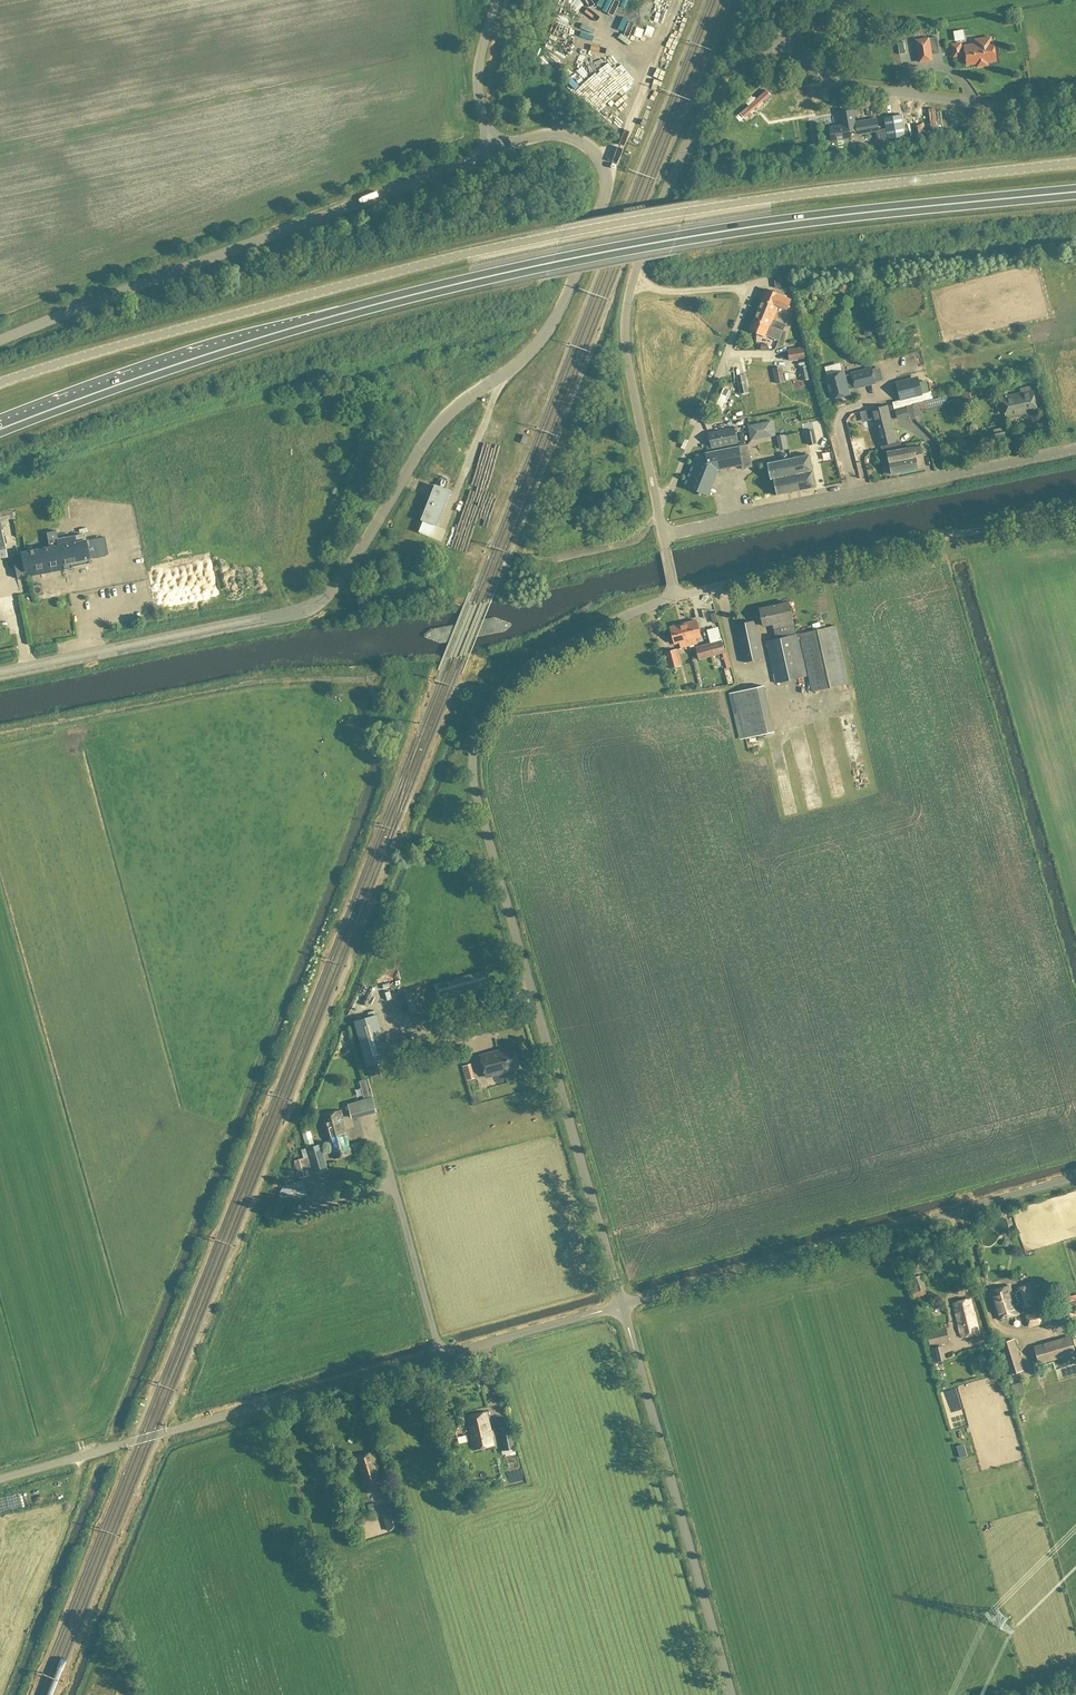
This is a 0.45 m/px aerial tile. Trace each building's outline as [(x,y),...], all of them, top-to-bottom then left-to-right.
[(991,43),(990,38),(974,41),(975,45),(963,47),(964,49),(960,49),(960,44),(951,46),(952,57),(961,56),(961,55),(964,54),(966,66),(976,64),(977,67),(987,66),(986,62),(995,61),(995,56),(996,55),(998,54),(999,52),(998,50),(997,48),(995,47),(993,48),(992,42),(991,43)] [(919,63),(931,61),(927,39),(915,41),(919,63)] [(905,54),(903,42),(897,43),(899,55),(905,54)] [(883,59),(885,69),(903,66),(901,56),(883,59)] [(744,119),(769,96),(765,91),(755,101),(751,96),(744,102),(748,107),(739,114),(744,119)] [(889,102),(888,114),(897,115),(897,102),(889,102)] [(854,124),(852,111),(839,114),(841,126),(829,128),(831,142),(850,139),(850,134),(856,133),(857,136),(877,133),(880,145),(880,147),(886,146),(884,130),(879,131),(877,119),(854,124)] [(901,115),(884,118),(888,140),(905,137),(901,115)] [(777,281),(786,279),(785,275),(783,275),(783,272),(775,273),(776,277),(777,281)] [(786,279),(777,281),(774,281),(774,289),(789,286),(788,279),(786,279)] [(760,301),(777,308),(786,311),(790,300),(782,296),(764,289),(760,301)] [(775,314),(777,308),(760,301),(757,308),(775,314)] [(752,321),(782,332),(784,325),(772,321),(775,314),(757,308),(752,321)] [(778,342),(782,332),(752,321),(748,331),(766,338),(766,337),(778,342)] [(904,330),(903,324),(892,327),(894,335),(904,333),(903,330),(904,330)] [(789,361),(804,359),(802,347),(786,351),(789,361)] [(772,370),(775,385),(785,383),(781,368),(772,370)] [(825,376),(830,400),(848,396),(847,389),(854,388),(854,389),(874,384),(871,369),(851,374),(851,376),(844,377),(843,373),(825,376)] [(739,394),(748,393),(745,375),(736,377),(739,394)] [(891,405),(892,408),(917,403),(932,399),(930,392),(928,392),(925,381),(919,383),(917,377),(894,383),(899,401),(891,403),(891,405)] [(1020,394),(1001,397),(1005,419),(1037,412),(1032,391),(1031,387),(1019,390),(1020,394)] [(976,401),(974,390),(960,393),(962,404),(976,401)] [(932,399),(917,403),(919,412),(946,406),(944,397),(932,399)] [(887,453),(901,450),(899,441),(895,442),(887,412),(893,411),(892,408),(891,405),(870,411),(879,447),(880,447),(881,451),(887,453)] [(908,418),(906,408),(894,411),(897,421),(908,418)] [(929,421),(921,428),(933,440),(940,433),(929,421)] [(710,449),(737,444),(734,429),(707,434),(709,444),(710,449)] [(817,453),(815,445),(817,445),(814,431),(805,433),(807,446),(806,446),(807,451),(810,451),(811,454),(817,453)] [(996,447),(996,446),(1010,444),(1008,433),(994,436),(986,437),(989,448),(996,447)] [(525,446),(529,438),(523,436),(520,444),(525,446)] [(695,456),(683,486),(708,496),(718,471),(741,466),(742,470),(745,471),(746,469),(751,468),(747,446),(695,456)] [(920,446),(887,453),(891,475),(917,470),(917,469),(924,467),(920,446)] [(786,460),(785,455),(779,456),(780,461),(766,464),(769,481),(772,480),(776,497),(815,489),(808,455),(786,460)] [(436,525),(449,493),(435,487),(422,520),(424,521),(433,525),(436,525)] [(424,521),(420,532),(429,536),(433,525),(424,521)] [(57,539),(55,531),(46,533),(48,546),(50,545),(51,549),(11,556),(16,579),(70,569),(69,564),(108,557),(104,539),(85,542),(84,536),(84,534),(57,539)] [(788,603),(759,609),(762,627),(772,625),(774,636),(782,634),(784,636),(795,634),(793,624),(792,624),(788,603)] [(682,625),(688,647),(696,645),(695,639),(700,638),(695,621),(682,625)] [(755,622),(735,626),(742,663),(762,659),(755,622)] [(688,647),(682,625),(669,628),(674,645),(679,644),(680,649),(688,647)] [(765,642),(774,684),(806,677),(797,640),(799,639),(811,693),(848,685),(835,627),(798,635),(765,642)] [(694,648),(697,661),(722,655),(725,654),(723,649),(721,641),(694,648)] [(676,650),(664,653),(668,670),(680,666),(676,650)] [(733,684),(729,668),(726,669),(723,670),(727,685),(733,684)] [(763,687),(735,693),(728,695),(739,741),(746,739),(773,733),(763,687)] [(824,776),(825,792),(837,791),(836,774),(824,776)] [(776,787),(779,810),(785,809),(782,786),(776,787)] [(798,788),(799,796),(816,795),(815,787),(798,788)] [(404,992),(411,1019),(427,1014),(419,988),(404,992)] [(376,1016),(354,1022),(366,1067),(388,1061),(376,1016)] [(481,1059),(487,1080),(505,1074),(520,1069),(514,1050),(499,1055),(499,1054),(481,1059)] [(377,1112),(372,1097),(347,1105),(351,1120),(377,1112)] [(337,1134),(344,1132),(343,1125),(344,1125),(340,1111),(321,1116),(326,1134),(337,1131),(337,1134)] [(337,1131),(326,1134),(333,1160),(351,1155),(344,1132),(337,1134),(337,1131)] [(306,1149),(300,1150),(302,1159),(294,1162),(299,1179),(327,1171),(320,1145),(314,1147),(309,1132),(302,1134),(306,1149)] [(365,1142),(351,1146),(354,1154),(365,1150),(363,1145),(366,1144),(365,1142)] [(302,1182),(277,1189),(280,1202),(293,1199),(294,1200),(296,1200),(297,1203),(301,1202),(300,1198),(306,1197),(302,1182)] [(921,1275),(910,1279),(915,1292),(915,1293),(924,1290),(926,1289),(921,1275)] [(1023,1308),(1033,1305),(1027,1286),(1017,1289),(1017,1292),(1011,1294),(1008,1286),(988,1293),(997,1320),(1017,1314),(1015,1305),(1021,1303),(1023,1308)] [(915,1292),(912,1293),(914,1301),(926,1297),(924,1290),(915,1293),(915,1292)] [(969,1300),(952,1304),(960,1339),(978,1335),(973,1314),(969,1300)] [(1038,1313),(1025,1317),(1028,1327),(1041,1324),(1038,1313)] [(949,1343),(945,1328),(926,1333),(930,1348),(949,1343)] [(1075,1354),(1070,1337),(1034,1348),(1039,1364),(1075,1354)] [(1009,1375),(1023,1371),(1013,1340),(999,1344),(1009,1375)] [(930,1350),(933,1364),(945,1361),(941,1347),(930,1350)] [(983,1354),(977,1356),(982,1374),(988,1373),(983,1354)] [(1040,1372),(1048,1370),(1046,1363),(1038,1365),(1040,1372)] [(946,1381),(939,1383),(941,1389),(948,1387),(946,1381)] [(486,1414),(467,1418),(473,1450),(492,1447),(486,1414)] [(499,1429),(503,1452),(514,1449),(510,1427),(499,1429)] [(334,1445),(343,1443),(342,1435),(332,1437),(334,1445)] [(333,1443),(327,1444),(330,1457),(336,1455),(333,1443)] [(355,1458),(363,1487),(381,1482),(373,1453),(355,1458)] [(386,1532),(401,1527),(398,1516),(396,1517),(392,1505),(379,1509),(386,1532)] [(363,1514),(348,1519),(355,1543),(370,1538),(363,1514)]
